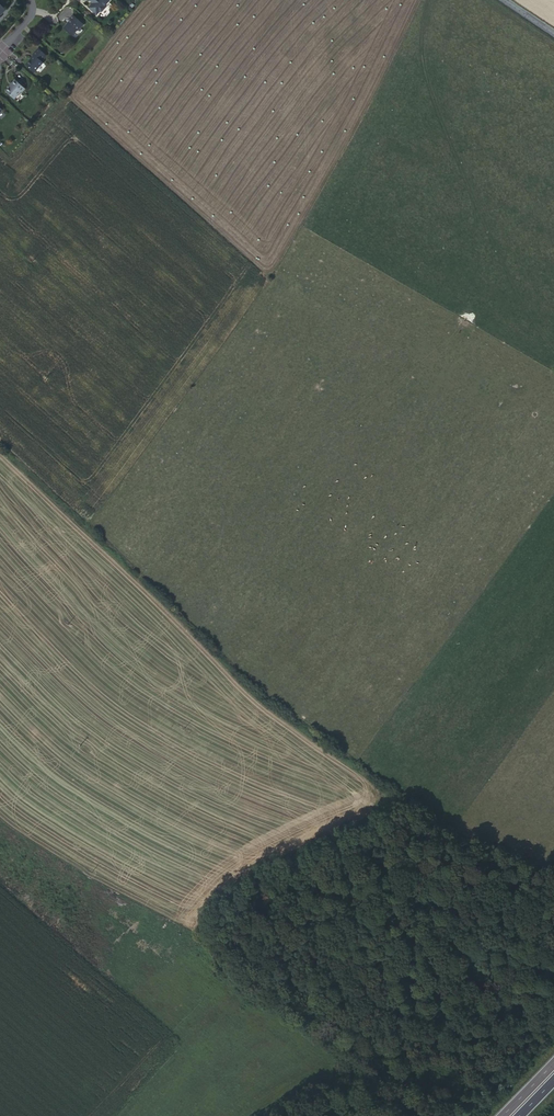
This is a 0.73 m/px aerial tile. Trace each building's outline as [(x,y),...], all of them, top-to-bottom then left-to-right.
[(89,1),(91,1),(93,3),(93,4),(89,9),(96,16),(99,13),(102,12),(104,10),(104,7),(110,0),(90,0),(89,1)] [(83,25),(70,14),(67,18),(68,20),(62,26),(62,28),(70,36),(75,31),(76,31),(78,28),(79,29),(83,25)] [(33,54),(25,63),(26,65),(40,51),(37,48),(32,53),(33,54)] [(40,51),(26,65),(34,72),(42,63),(40,62),(45,56),(40,51)] [(10,85),(5,92),(14,100),(20,93),(21,93),(24,90),(14,80),(10,84),(10,85)]
